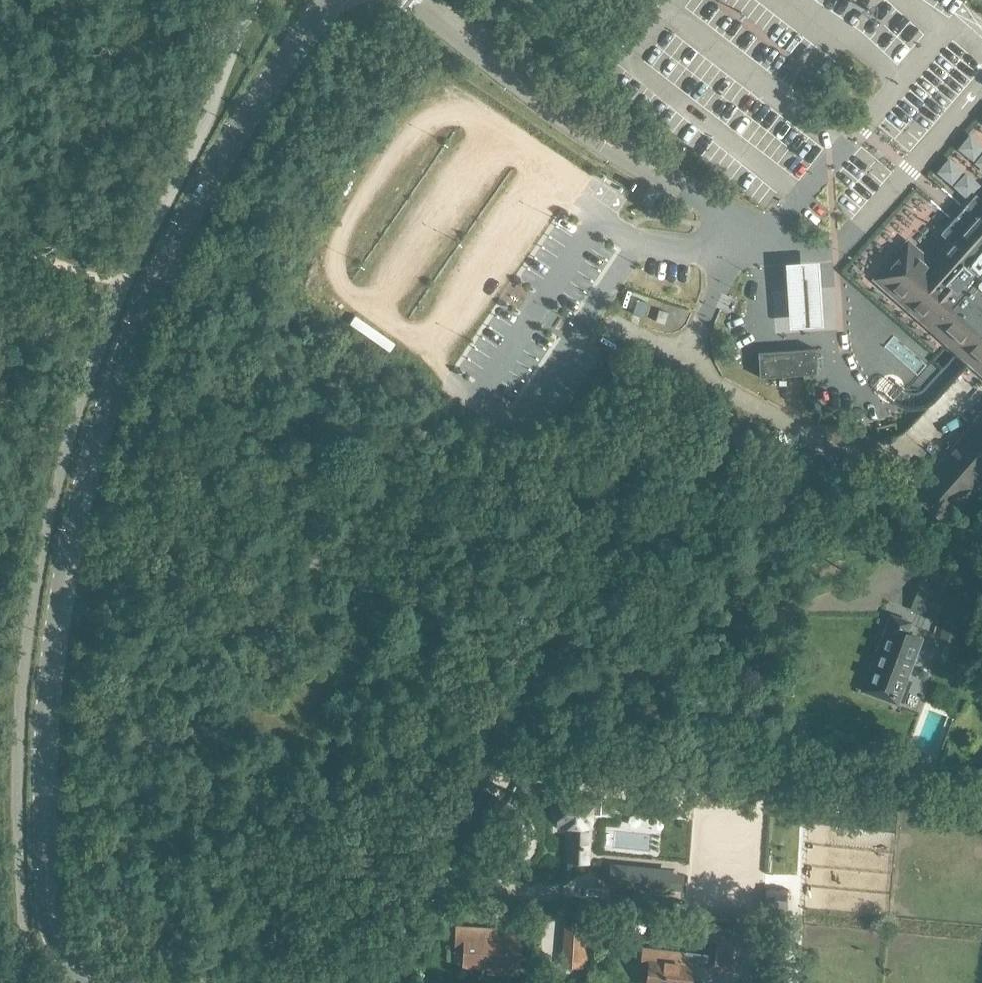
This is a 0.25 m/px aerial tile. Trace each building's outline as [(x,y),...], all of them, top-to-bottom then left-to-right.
[(882,278),(981,367),(981,199),(976,194),(941,233),(948,240),(930,260),(912,244),(882,278)] [(643,317),(648,302),(638,299),(633,314),(643,317)] [(669,312),(659,309),(656,321),(665,324),(669,312)] [(815,348),(758,352),(760,377),(816,373),(815,348)] [(821,412),(820,398),(810,399),(811,413),(821,412)] [(912,492),(942,519),(981,474),(981,414),(912,492)] [(774,509),(787,509),(788,496),(775,495),(774,509)] [(944,621),(939,636),(956,643),(971,603),(948,594),(939,619),(944,621)] [(891,617),(863,691),(898,704),(919,645),(905,639),(910,624),(891,617)] [(570,824),(569,859),(588,860),(589,812),(599,813),(600,797),(558,796),(557,823),(570,824)] [(626,864),(624,885),(637,887),(636,891),(669,894),(669,893),(670,888),(671,876),(671,869),(639,865),(626,864)] [(733,936),(740,937),(743,937),(743,936),(745,925),(735,923),(733,936)] [(488,966),(488,972),(517,973),(519,931),(455,928),(454,950),(463,951),(462,965),(488,966)] [(692,964),(708,966),(708,968),(736,971),(740,937),(712,934),(709,955),(642,947),(640,969),(648,970),(646,982),(690,982),(692,964)] [(587,968),(589,950),(563,949),(561,966),(587,968)]
